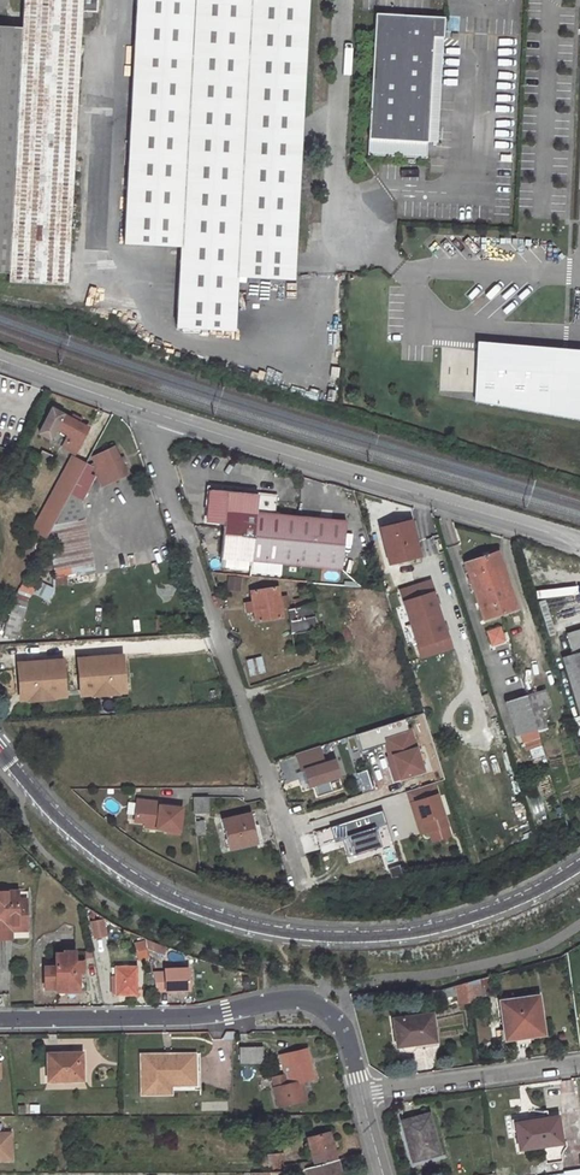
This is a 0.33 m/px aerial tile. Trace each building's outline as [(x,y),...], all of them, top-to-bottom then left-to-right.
[(81,0),(24,0),(22,25),(10,271),(9,281),(66,284),(81,10),(81,0)] [(81,10),(95,11),(96,0),(81,0),(81,10)] [(308,0),(136,0),(125,245),(181,248),(178,329),(234,332),(236,277),(294,279),(294,272),(295,257),(302,123),(308,0)] [(444,19),(375,15),(368,157),(427,159),(433,38),(443,39),(444,19)] [(10,271),(22,25),(0,24),(0,271),(10,271)] [(480,345),(475,399),(579,419),(579,351),(480,345)] [(56,429),(70,437),(64,449),(75,454),(87,429),(51,411),(39,436),(50,441),(56,429)] [(126,475),(112,444),(104,448),(106,453),(92,459),(100,476),(109,472),(113,481),(126,475)] [(50,458),(42,454),(39,460),(47,464),(50,458)] [(85,465),(73,460),(65,475),(77,480),(82,471),(85,465)] [(54,524),(83,519),(80,503),(94,477),(82,471),(77,480),(54,523),(54,524)] [(346,522),(255,513),(256,495),(227,492),(227,489),(210,488),(206,522),(224,524),(220,559),(340,571),(346,522)] [(275,511),(275,494),(265,493),(265,510),(275,511)] [(51,563),(91,555),(83,519),(54,524),(57,538),(48,540),(51,563)] [(410,523),(381,530),(389,565),(419,558),(410,523)] [(497,553),(465,564),(484,620),(516,609),(497,553)] [(14,605),(28,608),(32,584),(18,582),(14,605)] [(40,583),(36,595),(47,598),(51,586),(40,583)] [(430,583),(400,592),(422,658),(451,649),(448,637),(446,638),(433,595),(434,594),(430,583)] [(277,589),(250,593),(252,602),(244,604),(246,615),(254,613),(255,623),(282,619),(277,589)] [(312,605),(294,609),(295,620),(290,622),(293,648),(322,642),(312,605)] [(16,639),(24,610),(13,606),(4,635),(16,639)] [(500,628),(487,632),(491,645),(504,641),(500,628)] [(565,635),(572,656),(579,683),(579,630),(565,635)] [(579,719),(579,718),(579,683),(572,656),(561,659),(579,719)] [(77,660),(79,691),(80,691),(120,688),(121,688),(118,657),(77,660)] [(21,664),(23,696),(63,692),(64,692),(62,661),(21,664)] [(120,693),(120,688),(80,691),(81,696),(92,695),(92,696),(117,694),(117,693),(120,693)] [(545,690),(504,703),(514,738),(536,731),(531,713),(550,708),(545,690)] [(63,692),(23,696),(23,700),(27,700),(27,702),(53,700),(53,698),(64,697),(63,692)] [(127,699),(100,701),(101,715),(128,713),(127,699)] [(388,759),(391,758),(414,751),(408,732),(382,740),(388,759)] [(304,772),(325,765),(319,748),(296,755),(302,773),(304,772)] [(414,751),(391,758),(398,781),(421,773),(414,751)] [(388,759),(385,760),(393,782),(398,781),(391,758),(388,759)] [(334,762),(325,765),(304,772),(309,784),(307,785),(309,790),(315,788),(314,786),(329,781),(330,785),(339,782),(338,779),(340,778),(334,762)] [(372,790),(366,771),(357,774),(363,793),(372,790)] [(408,793),(411,803),(437,795),(433,784),(408,793)] [(447,827),(437,795),(411,803),(415,816),(419,815),(425,834),(430,832),(447,827)] [(208,798),(193,799),(194,814),(208,814),(208,798)] [(161,803),(138,800),(135,821),(146,823),(158,824),(157,829),(168,830),(168,833),(180,834),(183,809),(161,806),(161,803)] [(337,842),(349,838),(377,829),(388,825),(383,811),(332,828),(337,842)] [(419,815),(415,816),(421,835),(425,834),(419,815)] [(249,816),(224,822),(231,850),(256,844),(252,827),(249,816)] [(203,822),(194,823),(196,835),(204,834),(203,822)] [(256,844),(262,843),(258,826),(252,827),(256,844)] [(447,827),(430,832),(433,842),(450,837),(447,827)] [(383,847),(377,829),(349,838),(355,856),(383,847)] [(305,854),(318,850),(313,834),(300,837),(305,854)] [(2,940),(1,926),(24,926),(24,901),(16,901),(16,892),(8,893),(0,893),(0,940),(2,940)] [(103,921),(91,923),(94,938),(106,936),(103,921)] [(9,931),(24,931),(24,926),(1,926),(2,940),(9,940),(9,931)] [(146,944),(149,955),(155,956),(157,947),(146,944)] [(169,951),(157,947),(155,956),(167,959),(169,951)] [(63,955),(55,955),(54,955),(54,968),(43,968),(43,989),(55,989),(55,992),(77,991),(77,981),(83,981),(82,973),(80,973),(80,962),(73,962),(73,953),(63,953),(63,955)] [(358,962),(341,962),(341,970),(358,970),(358,962)] [(135,968),(117,968),(112,968),(113,996),(136,995),(135,968)] [(156,992),(189,992),(189,973),(164,974),(164,975),(153,976),(156,992)] [(469,1003),(481,1001),(478,980),(466,983),(469,1003)] [(456,996),(458,1004),(469,1003),(466,983),(444,989),(445,997),(456,996)] [(543,1035),(537,997),(500,1002),(504,1034),(528,1031),(529,1036),(543,1035)] [(431,1015),(393,1020),(396,1048),(401,1047),(402,1050),(404,1052),(407,1053),(409,1054),(412,1053),(414,1051),(416,1049),(416,1045),(435,1042),(431,1015)] [(504,1034),(505,1040),(529,1036),(528,1031),(504,1034)] [(263,1047),(239,1048),(240,1063),(263,1063),(263,1047)] [(307,1049),(280,1056),(287,1086),(274,1089),(278,1107),(306,1100),(302,1083),(314,1080),(307,1049)] [(195,1053),(147,1054),(148,1086),(173,1085),(195,1085),(195,1053)] [(59,1056),(48,1056),(48,1081),(82,1080),(81,1054),(60,1054),(59,1056)] [(148,1086),(147,1054),(139,1054),(140,1093),(173,1093),(173,1085),(148,1086)] [(428,1115),(403,1122),(408,1145),(411,1144),(416,1161),(439,1154),(428,1115)] [(562,1141),(558,1115),(540,1118),(541,1122),(517,1126),(520,1147),(562,1141)] [(330,1133),(307,1139),(314,1166),(337,1160),(330,1133)] [(11,1159),(10,1137),(0,1137),(0,1159),(11,1159)] [(408,1145),(412,1162),(416,1161),(411,1144),(408,1145)] [(283,1173),(282,1153),(266,1154),(269,1173),(283,1173)] [(337,1160),(314,1166),(306,1168),(308,1174),(341,1174),(337,1160)]
